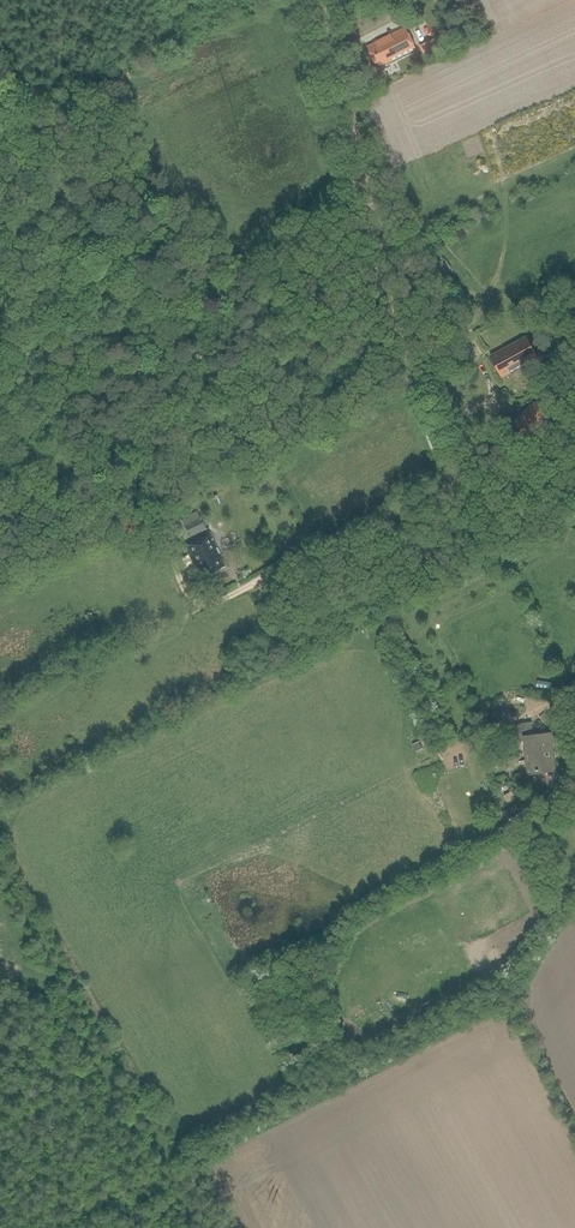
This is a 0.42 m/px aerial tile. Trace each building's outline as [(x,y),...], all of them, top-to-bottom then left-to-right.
[(378,41),(378,43),(368,47),(378,68),(418,49),(407,27),(378,41)] [(440,53),(433,40),(421,46),(428,59),(440,53)] [(476,341),(468,345),(475,360),(483,356),(476,341)] [(518,342),(491,356),(502,377),(505,376),(504,373),(522,363),(523,365),(529,363),(529,364),(539,359),(531,345),(522,350),(518,342)] [(535,401),(513,422),(528,437),(550,417),(535,401)] [(198,511),(182,519),(190,537),(207,530),(198,511)] [(201,579),(225,567),(209,533),(184,544),(201,579)] [(551,736),(527,739),(525,724),(520,724),(510,730),(517,743),(526,741),(530,773),(555,770),(551,736)] [(465,738),(453,740),(454,745),(442,748),(446,770),(470,766),(465,738)] [(527,797),(506,810),(511,819),(532,805),(527,797)] [(498,822),(485,827),(488,838),(502,833),(498,822)]
